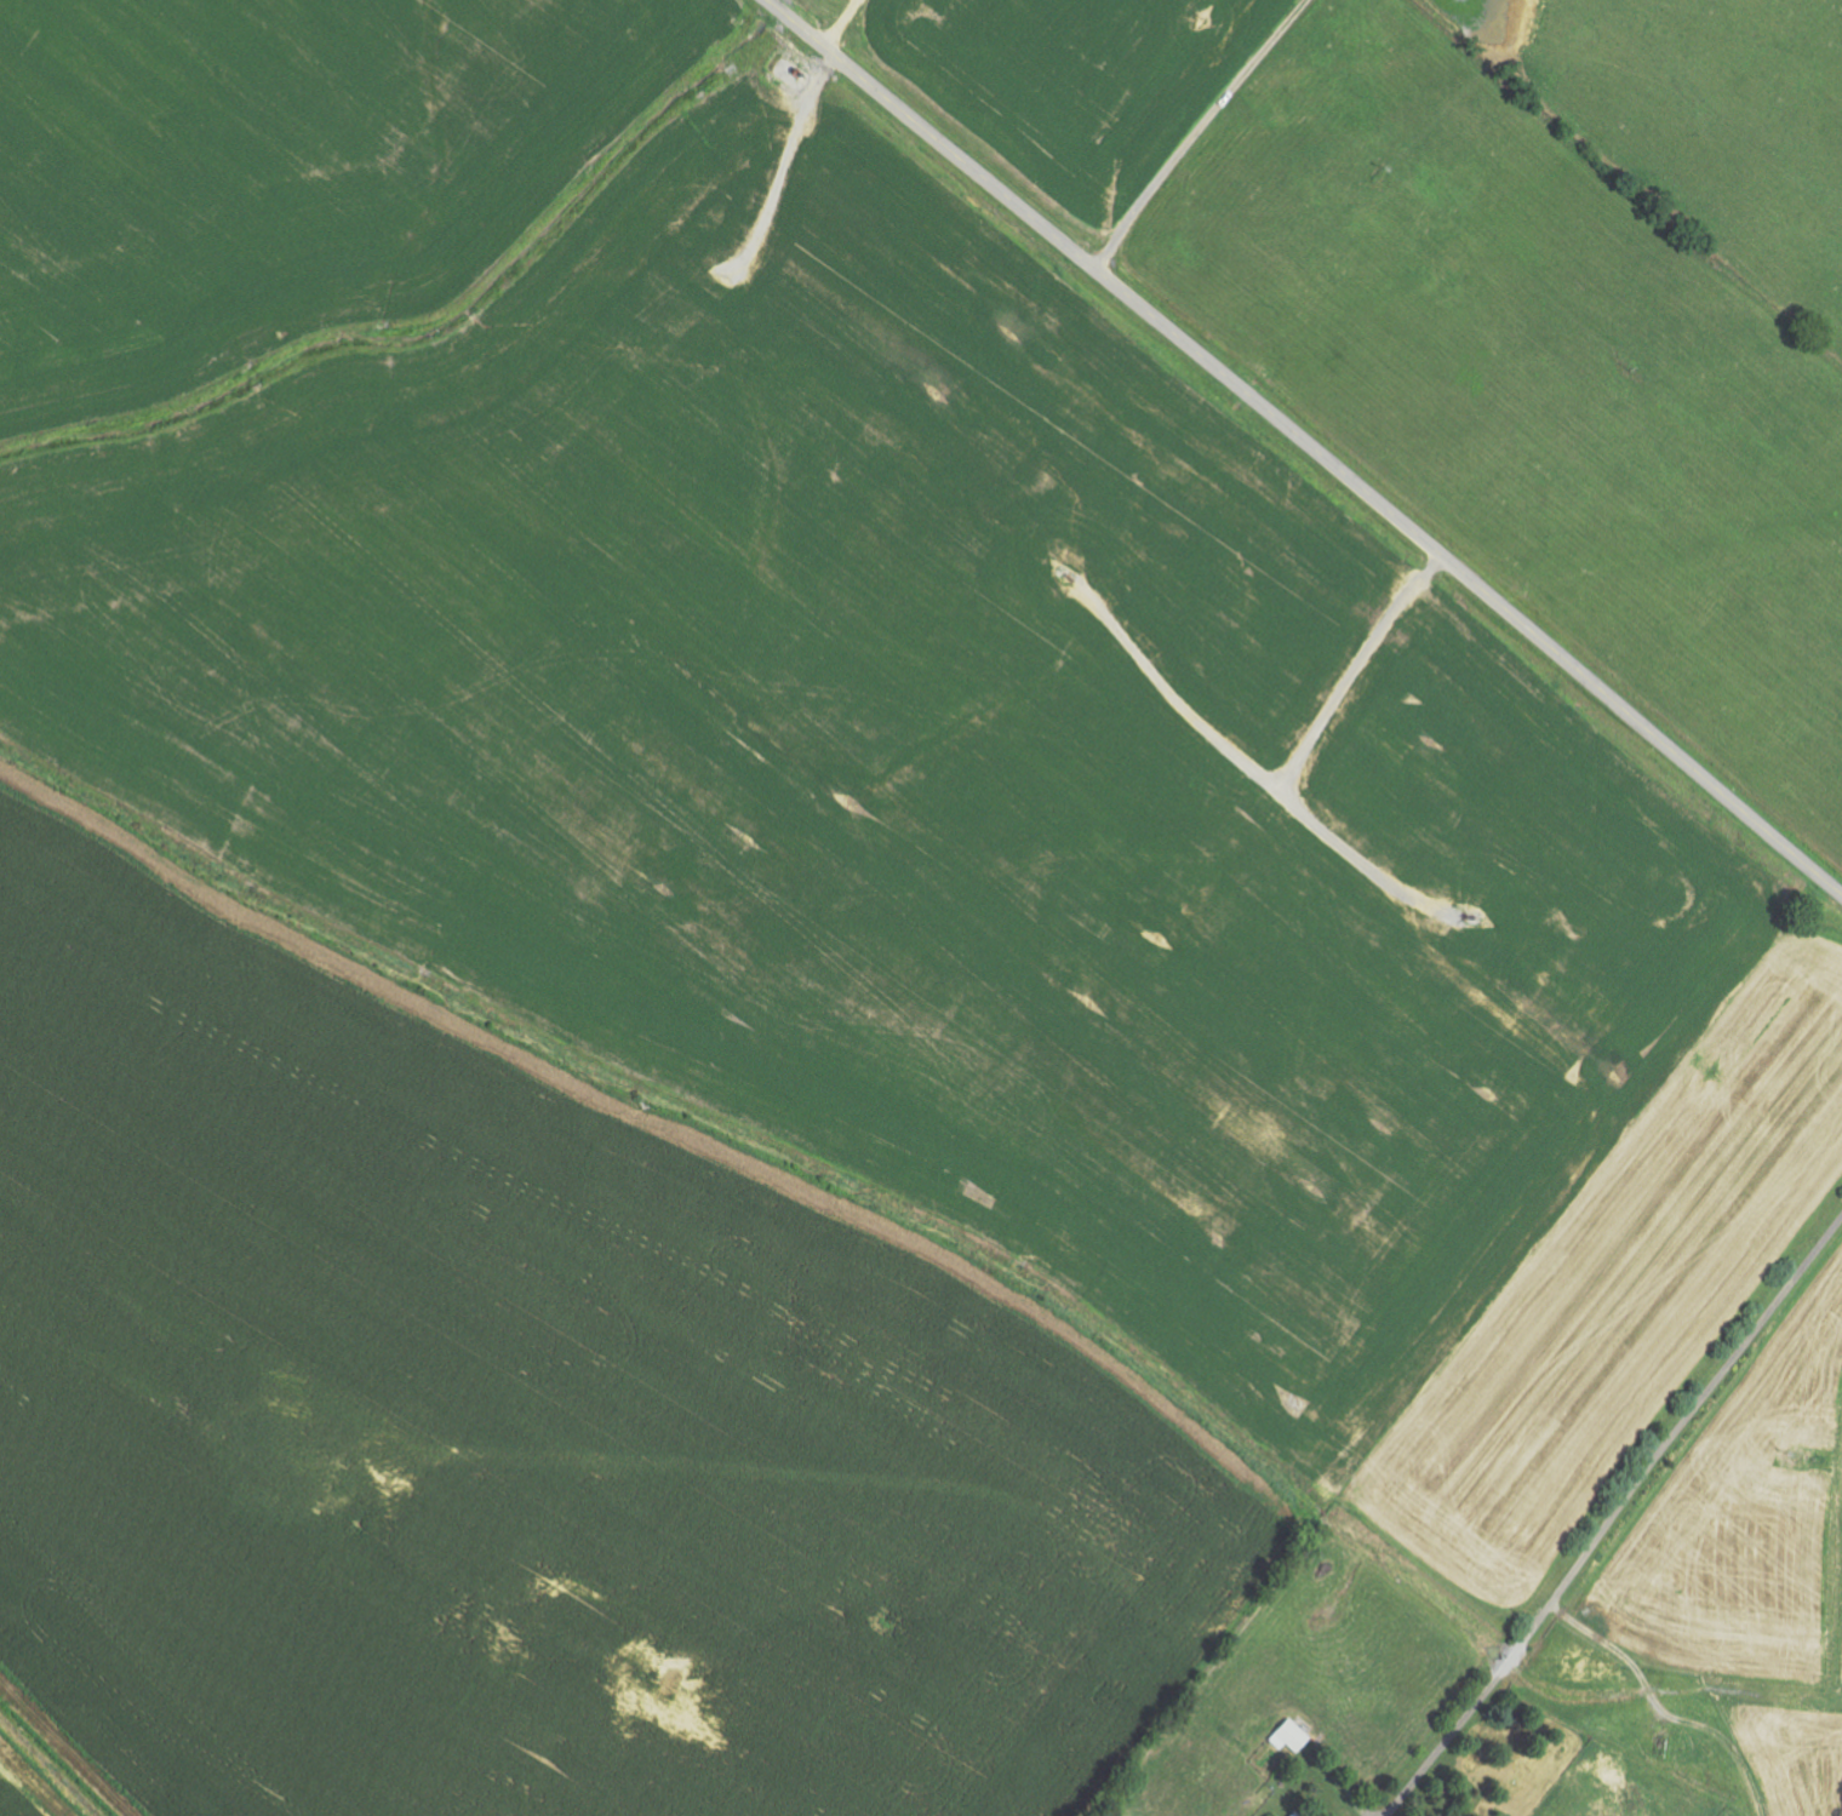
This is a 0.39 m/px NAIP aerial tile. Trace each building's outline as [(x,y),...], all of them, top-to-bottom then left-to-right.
[(1287,1744),(1298,1755),(1313,1739),(1291,1718),(1270,1741),(1281,1751),(1287,1744)]
